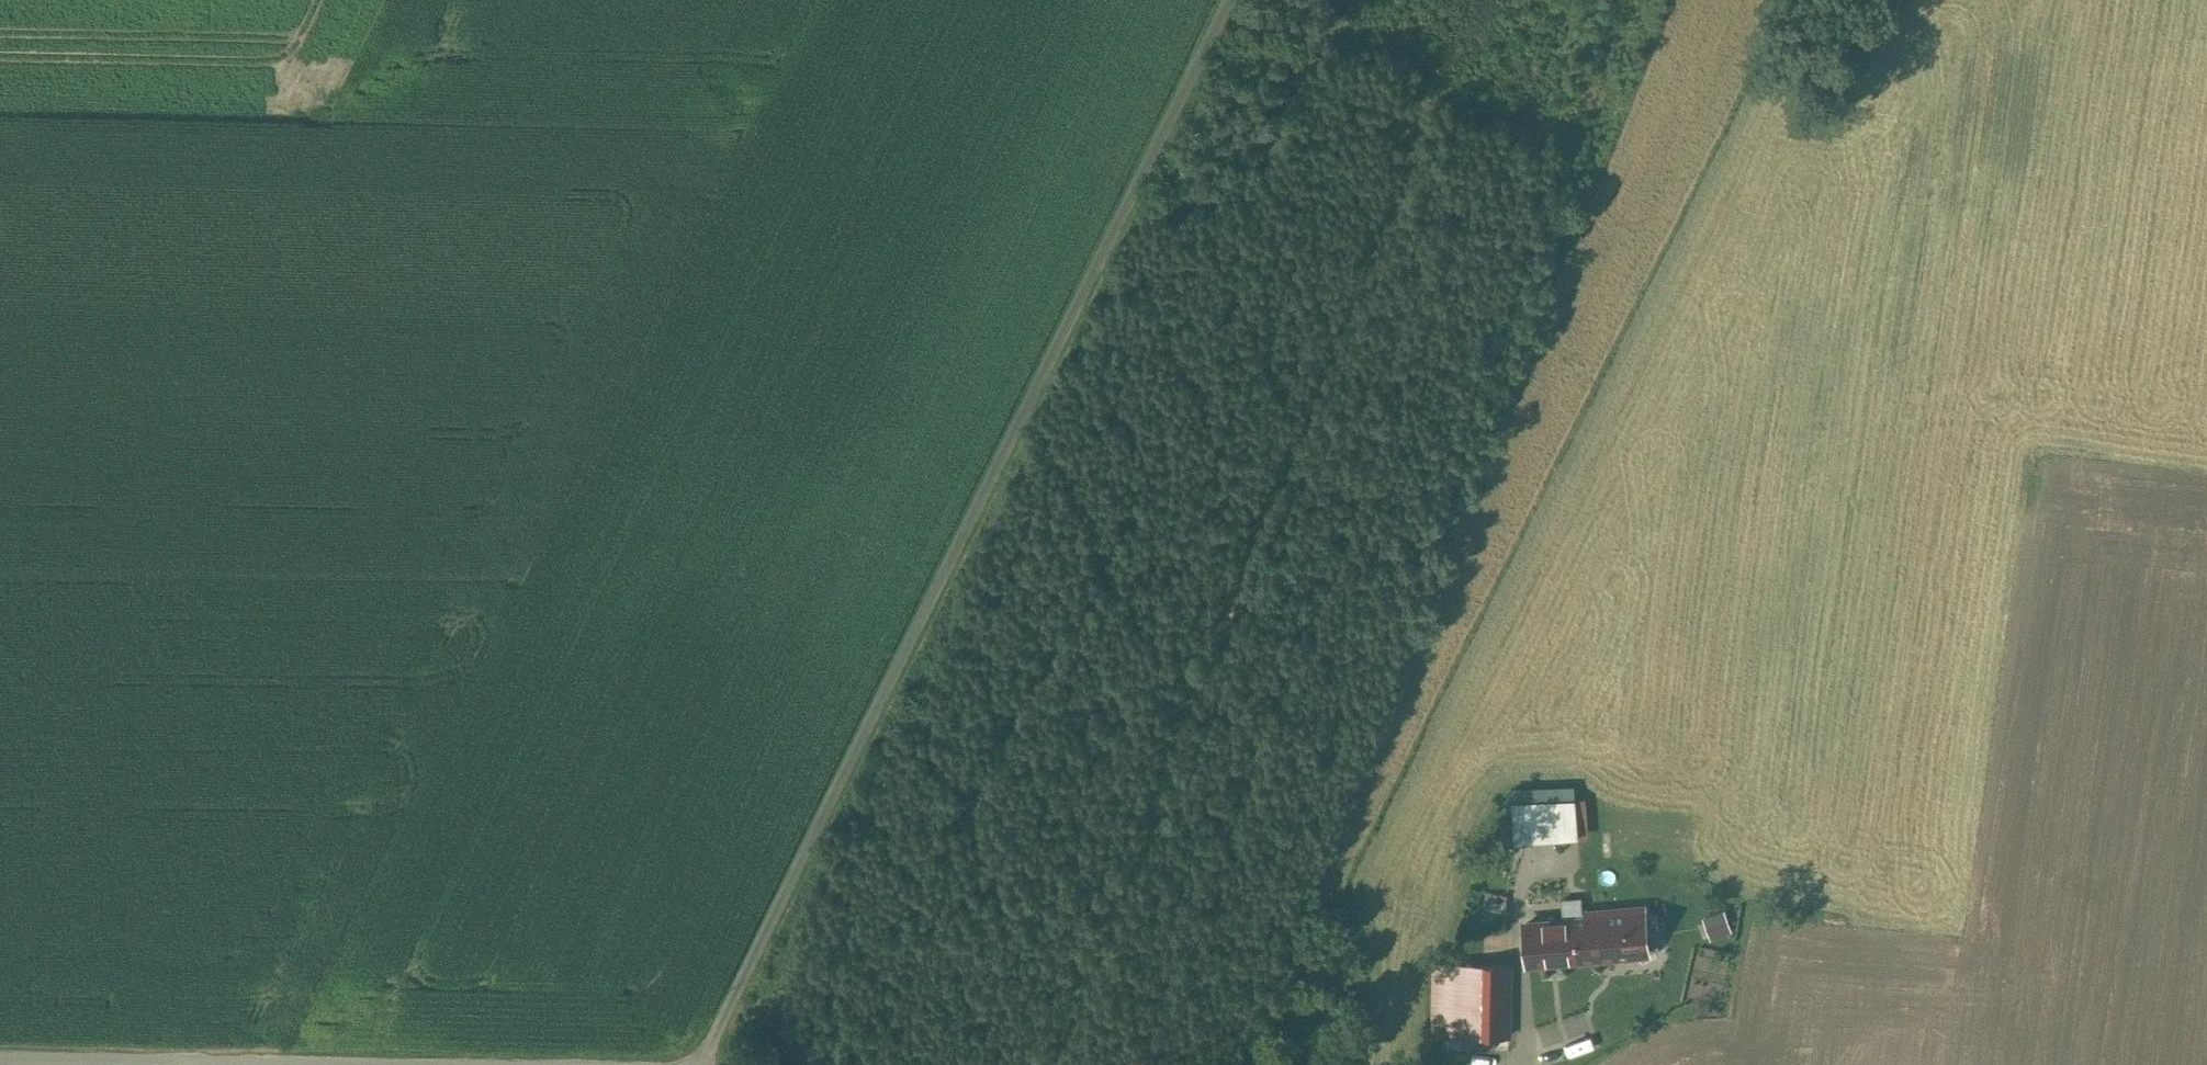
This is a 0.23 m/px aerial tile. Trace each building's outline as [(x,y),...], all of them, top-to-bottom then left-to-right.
[(1575,837),(1572,800),(1513,804),(1515,841),(1575,837)] [(1582,918),(1586,956),(1646,950),(1641,905),(1581,911),(1582,918)] [(1707,937),(1730,930),(1722,906),(1699,913),(1707,937)] [(1586,956),(1582,918),(1526,923),(1529,961),(1586,956)] [(1508,964),(1435,963),(1434,1033),(1507,1034),(1508,964)]
